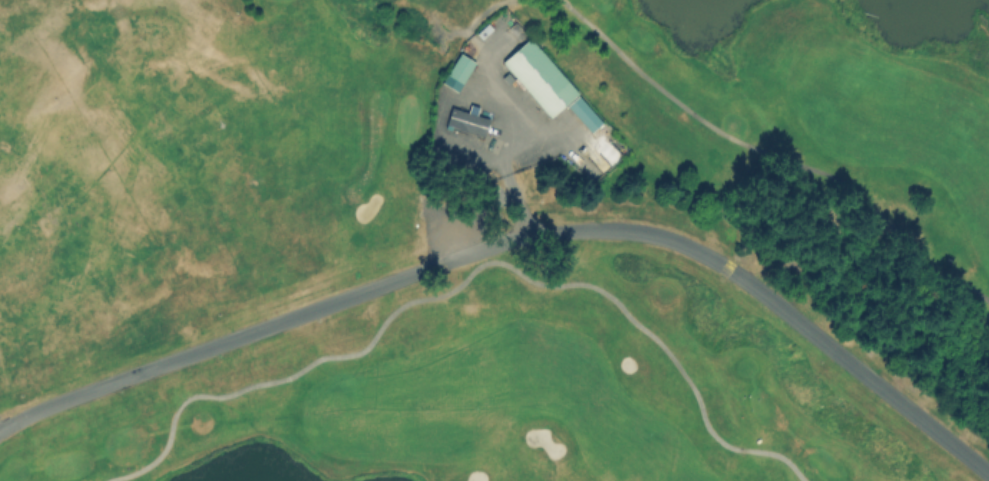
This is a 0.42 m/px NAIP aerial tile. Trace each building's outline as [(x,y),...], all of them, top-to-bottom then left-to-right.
[(528,36),(577,91),(550,116),(500,61),(528,36)] [(445,74),(458,51),(474,60),(461,83),(445,74)] [(566,105),(590,132),(602,121),(577,94),(566,105)] [(444,123),(450,105),(488,116),(482,134),(444,123)]
